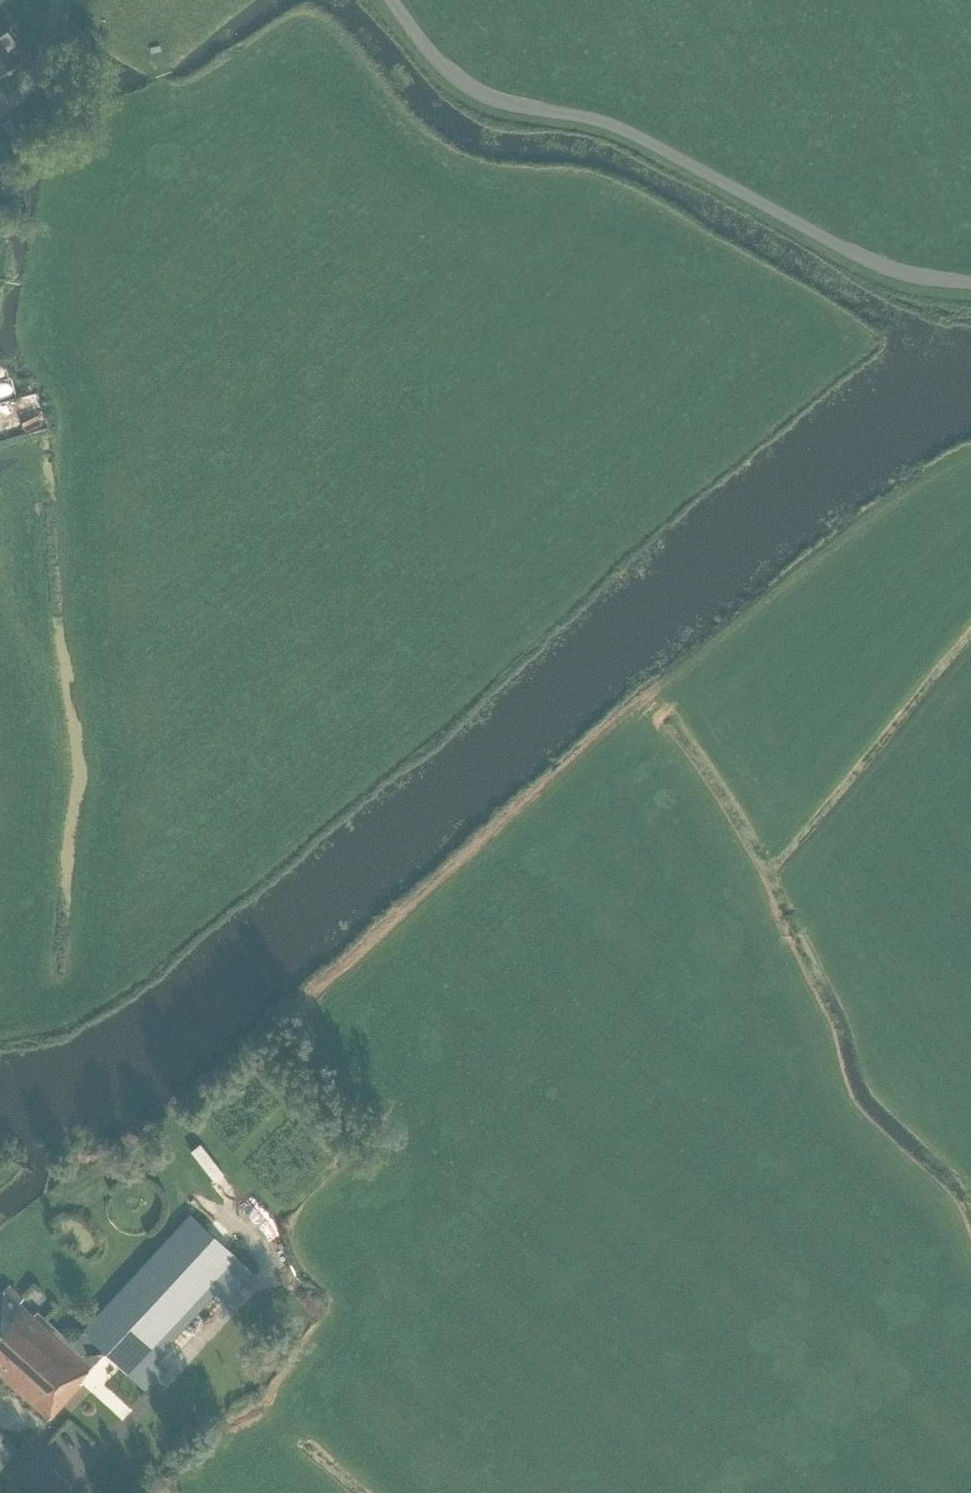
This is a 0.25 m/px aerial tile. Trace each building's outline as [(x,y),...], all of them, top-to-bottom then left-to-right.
[(23,58),(12,43),(14,42),(6,31),(5,32),(0,25),(0,74),(23,58)] [(148,1391),(164,1374),(161,1372),(254,1272),(192,1215),(73,1343),(38,1311),(33,1316),(19,1303),(24,1298),(8,1285),(0,1294),(0,1376),(49,1419),(81,1382),(79,1380),(105,1351),(148,1391)] [(17,1449),(0,1431),(0,1466),(17,1449)]
